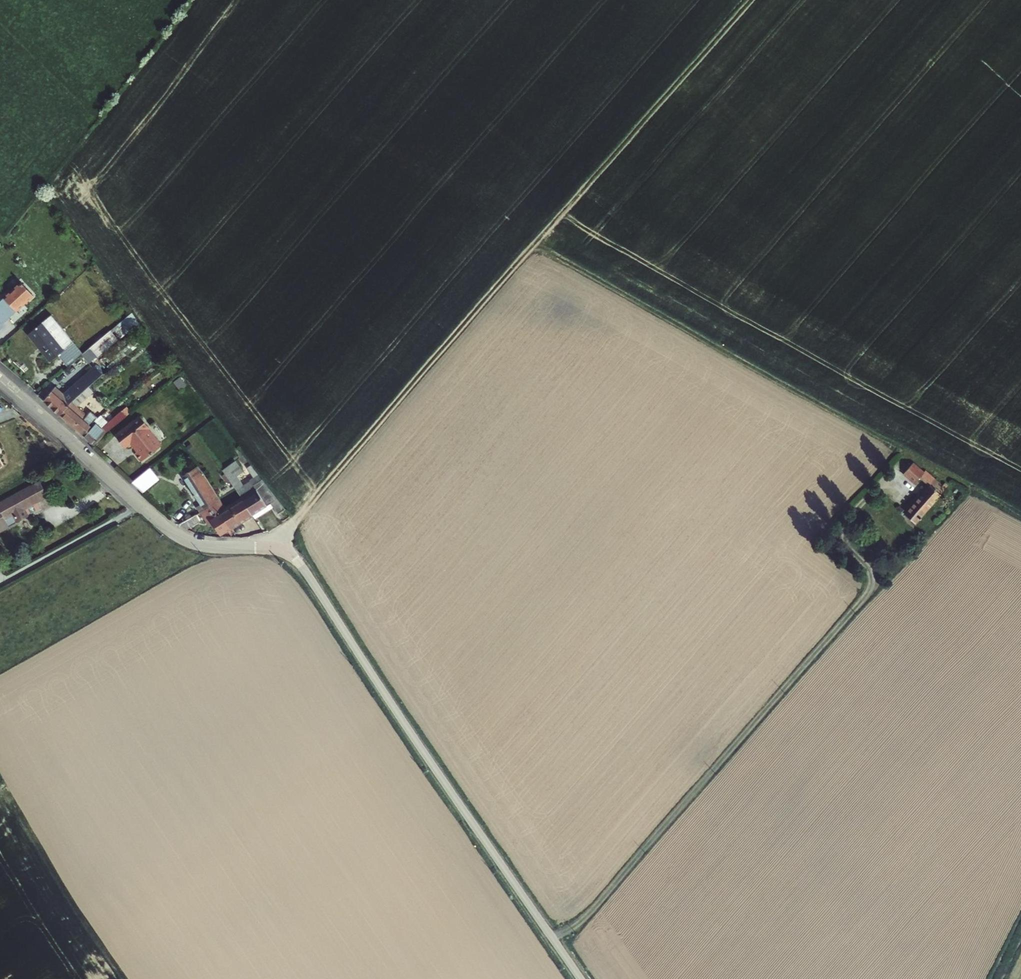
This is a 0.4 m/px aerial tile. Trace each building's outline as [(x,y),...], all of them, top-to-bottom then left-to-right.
[(4,306),(13,316),(35,294),(23,281),(8,296),(11,299),(4,306)] [(13,316),(4,306),(11,299),(8,296),(0,303),(0,316),(6,322),(13,316)] [(60,355),(71,370),(86,357),(75,344),(70,348),(67,351),(46,323),(30,334),(51,362),(60,355)] [(121,340),(115,333),(95,350),(101,358),(121,340)] [(86,357),(93,365),(101,358),(95,350),(86,357)] [(67,397),(54,386),(40,398),(62,417),(70,409),(91,392),(106,379),(98,371),(67,397)] [(91,392),(70,409),(62,417),(85,438),(93,429),(96,426),(99,423),(92,417),(89,420),(79,410),(95,397),(91,392)] [(95,448),(108,437),(130,419),(127,415),(111,428),(103,420),(99,423),(96,426),(93,429),(85,438),(95,448)] [(150,431),(141,420),(116,440),(126,451),(131,447),(138,455),(136,456),(142,464),(159,450),(159,445),(148,432),(150,431)] [(286,510),(245,458),(223,472),(243,500),(253,516),(255,520),(273,508),(278,515),(286,510)] [(161,480),(152,469),(133,483),(144,493),(161,480)] [(218,496),(199,469),(184,479),(194,493),(190,496),(202,514),(206,512),(207,514),(213,511),(210,506),(217,502),(215,498),(218,496)] [(937,477),(908,511),(918,520),(946,488),(943,485),(944,483),(937,477)] [(45,499),(55,493),(47,478),(4,502),(0,504),(0,519),(6,530),(49,506),(45,499)] [(243,500),(228,510),(224,512),(235,528),(253,516),(243,500)] [(206,512),(202,514),(210,527),(214,525),(222,537),(235,528),(224,512),(217,502),(210,506),(213,511),(207,514),(206,512)] [(188,528),(201,519),(197,514),(184,522),(188,528)]
